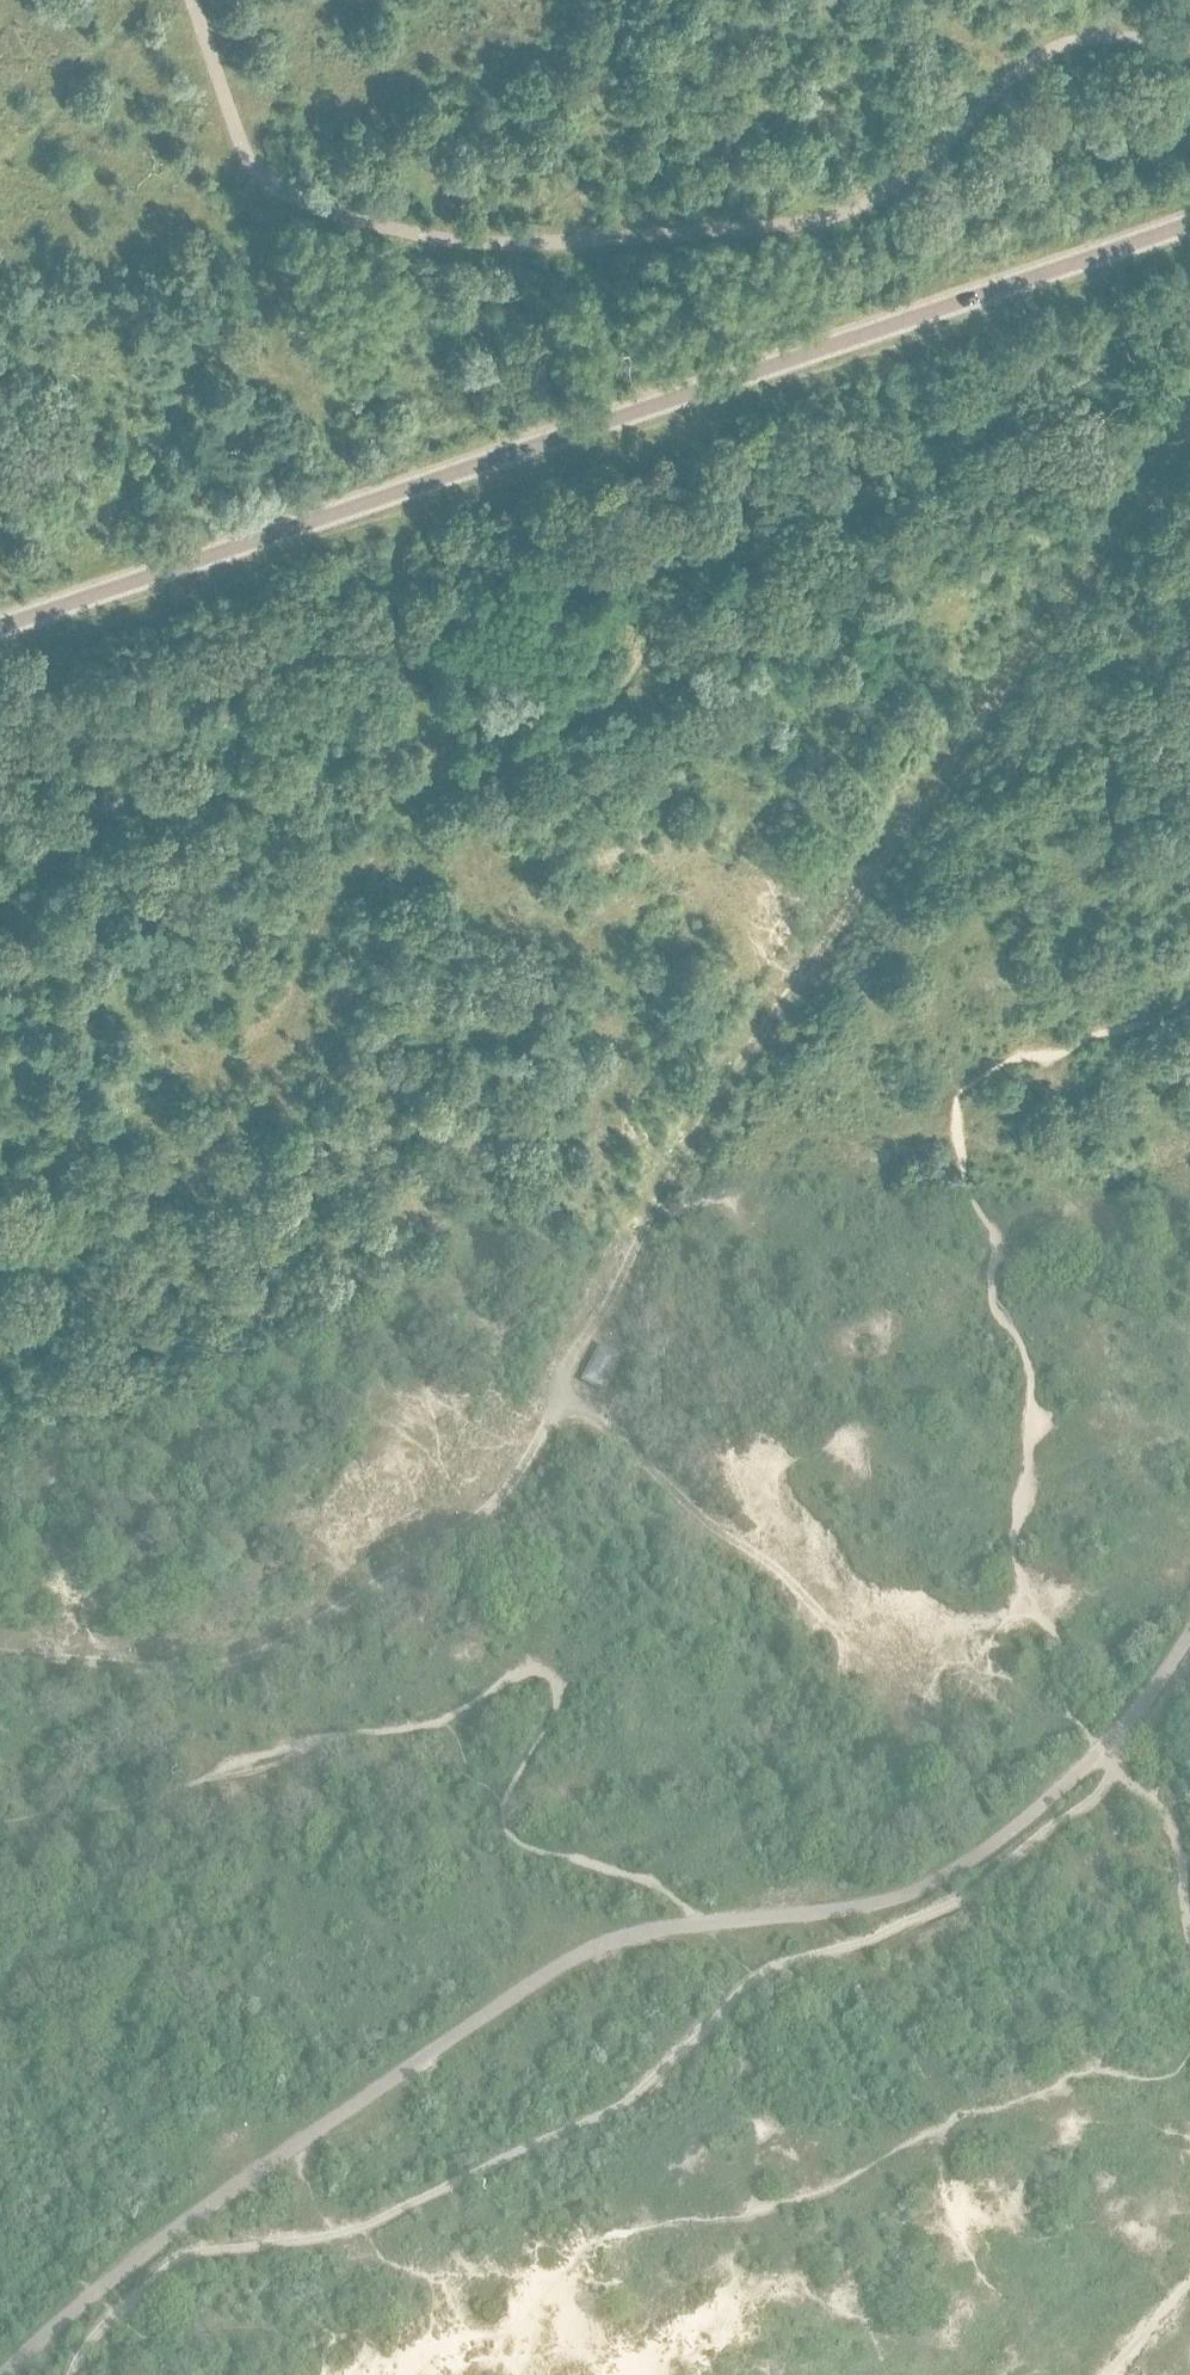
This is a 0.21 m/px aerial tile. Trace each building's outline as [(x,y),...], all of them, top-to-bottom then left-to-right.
[(604,1391),(620,1359),(600,1349),(584,1381),(604,1391)]
